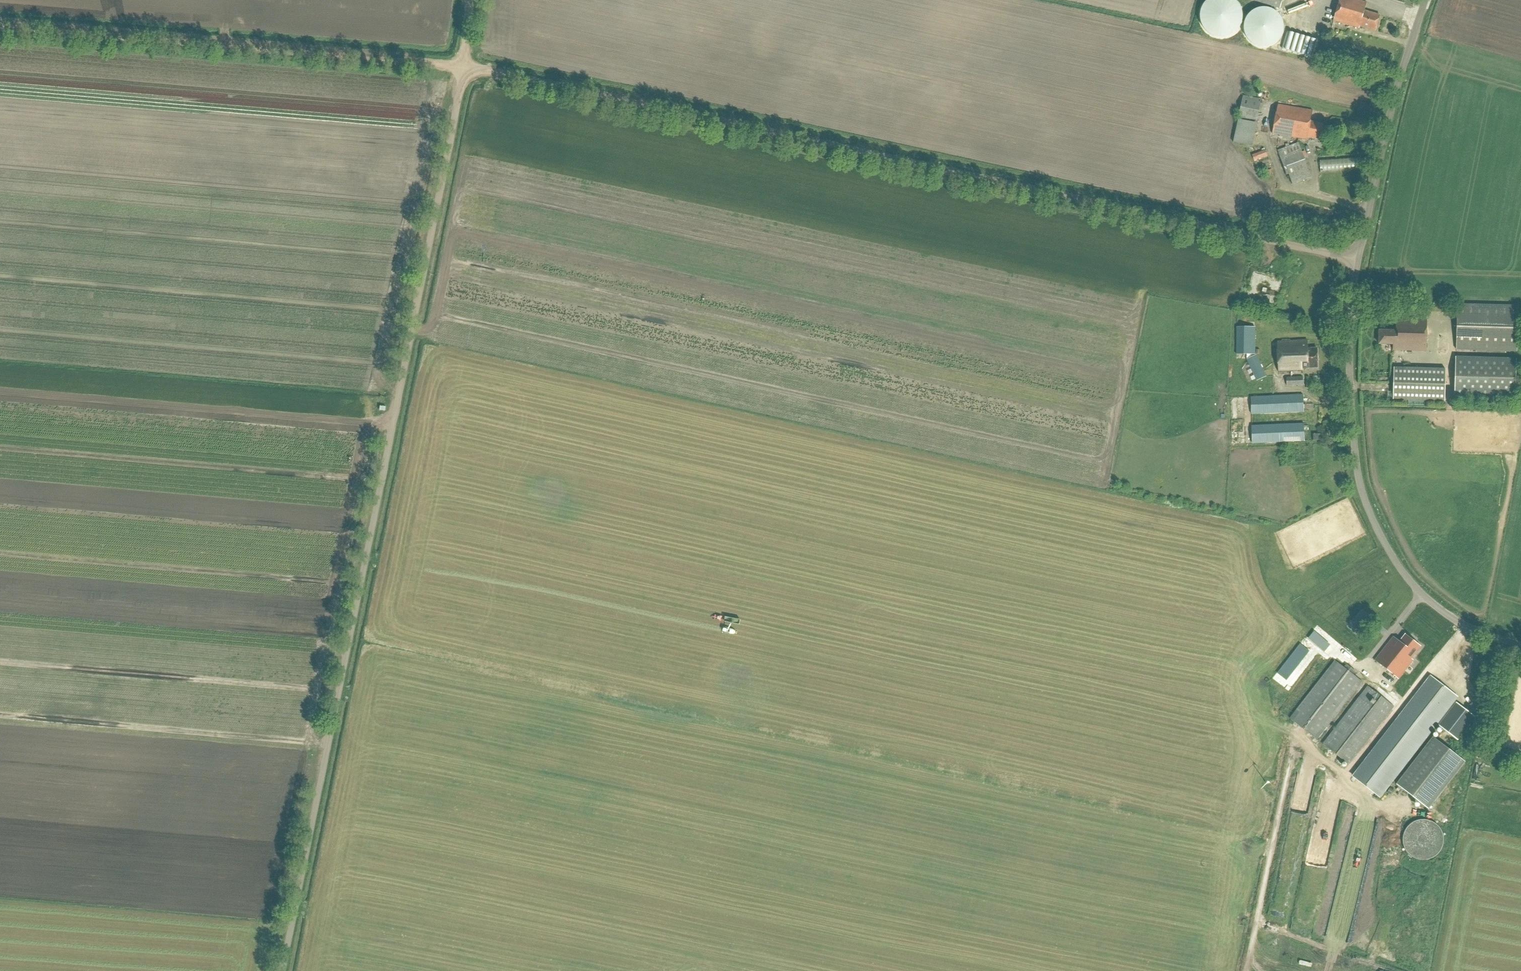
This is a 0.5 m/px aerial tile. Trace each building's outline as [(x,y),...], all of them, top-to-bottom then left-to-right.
[(1197,17),(1198,21),(1199,25),(1200,28),(1203,31),(1205,34),(1208,36),(1212,38),(1215,39),(1219,39),(1223,39),(1227,38),(1230,36),(1233,34),(1236,31),(1238,28),(1240,25),(1241,21),(1241,17),(1241,13),(1240,10),(1238,6),(1236,3),(1233,1),(1232,0),(1206,0),(1205,1),(1203,3),(1200,6),(1199,10),(1198,13),(1197,17)] [(1266,5),(1280,9),(1283,0),(1249,0),(1266,5)] [(1379,16),(1364,11),(1366,3),(1356,0),(1339,0),(1333,21),(1359,29),(1360,27),(1375,31),(1379,16)] [(1243,25),(1243,29),(1243,32),(1244,35),(1245,39),(1247,41),(1250,44),(1252,46),(1256,47),(1259,48),(1262,48),(1266,48),(1269,47),(1272,46),(1275,44),(1278,41),(1279,39),(1281,35),(1282,32),(1282,29),(1282,25),(1281,22),(1279,19),(1278,16),(1275,13),(1272,12),(1269,10),(1266,9),(1262,9),(1259,9),(1256,10),(1252,12),(1250,13),(1247,16),(1245,19),(1244,22),(1243,25)] [(1260,85),(1260,95),(1268,95),(1268,85),(1260,85)] [(1256,121),(1261,99),(1242,95),(1238,118),(1256,121)] [(1321,140),(1323,125),(1310,122),(1312,111),(1278,105),(1272,134),(1307,140),(1307,137),(1321,140)] [(1312,176),(1298,142),(1277,151),(1286,175),(1288,174),(1292,184),(1312,176)] [(1254,161),(1267,156),(1265,150),(1251,155),(1254,161)] [(1316,160),(1317,172),(1344,171),(1343,159),(1316,160)] [(1517,351),(1518,306),(1457,304),(1456,349),(1517,351)] [(1426,351),(1427,319),(1396,318),(1396,331),(1379,331),(1379,344),(1395,345),(1395,350),(1426,351)] [(1255,354),(1255,327),(1236,327),(1235,354),(1255,354)] [(1307,350),(1306,341),(1276,343),(1278,373),(1302,372),(1302,369),(1317,368),(1316,349),(1307,350)] [(1256,381),(1266,376),(1256,354),(1245,359),(1256,381)] [(1515,400),(1517,359),(1457,357),(1455,398),(1515,400)] [(1445,401),(1446,369),(1394,367),(1394,400),(1445,401)] [(1286,385),(1302,385),(1302,376),(1286,377),(1286,385)] [(1251,414),(1304,412),(1303,394),(1250,396),(1251,414)] [(1252,443),(1304,441),(1304,423),(1251,425),(1252,443)] [(1419,647),(1405,636),(1400,643),(1393,637),(1373,661),(1397,680),(1413,661),(1410,659),(1419,647)] [(1344,668),(1334,660),(1289,718),(1317,739),(1362,682),(1353,675),(1356,671),(1347,665),(1344,668)] [(1380,798),(1458,698),(1431,676),(1353,776),(1380,798)] [(1349,765),(1394,707),(1368,686),(1322,744),(1349,765)] [(1457,703),(1440,725),(1459,740),(1477,718),(1457,703)] [(1430,810),(1467,763),(1435,738),(1398,785),(1430,810)] [(1323,840),(1329,841),(1332,828),(1326,826),(1323,840)] [(1437,855),(1438,834),(1426,834),(1426,840),(1412,840),(1412,843),(1403,843),(1403,854),(1437,855)]
